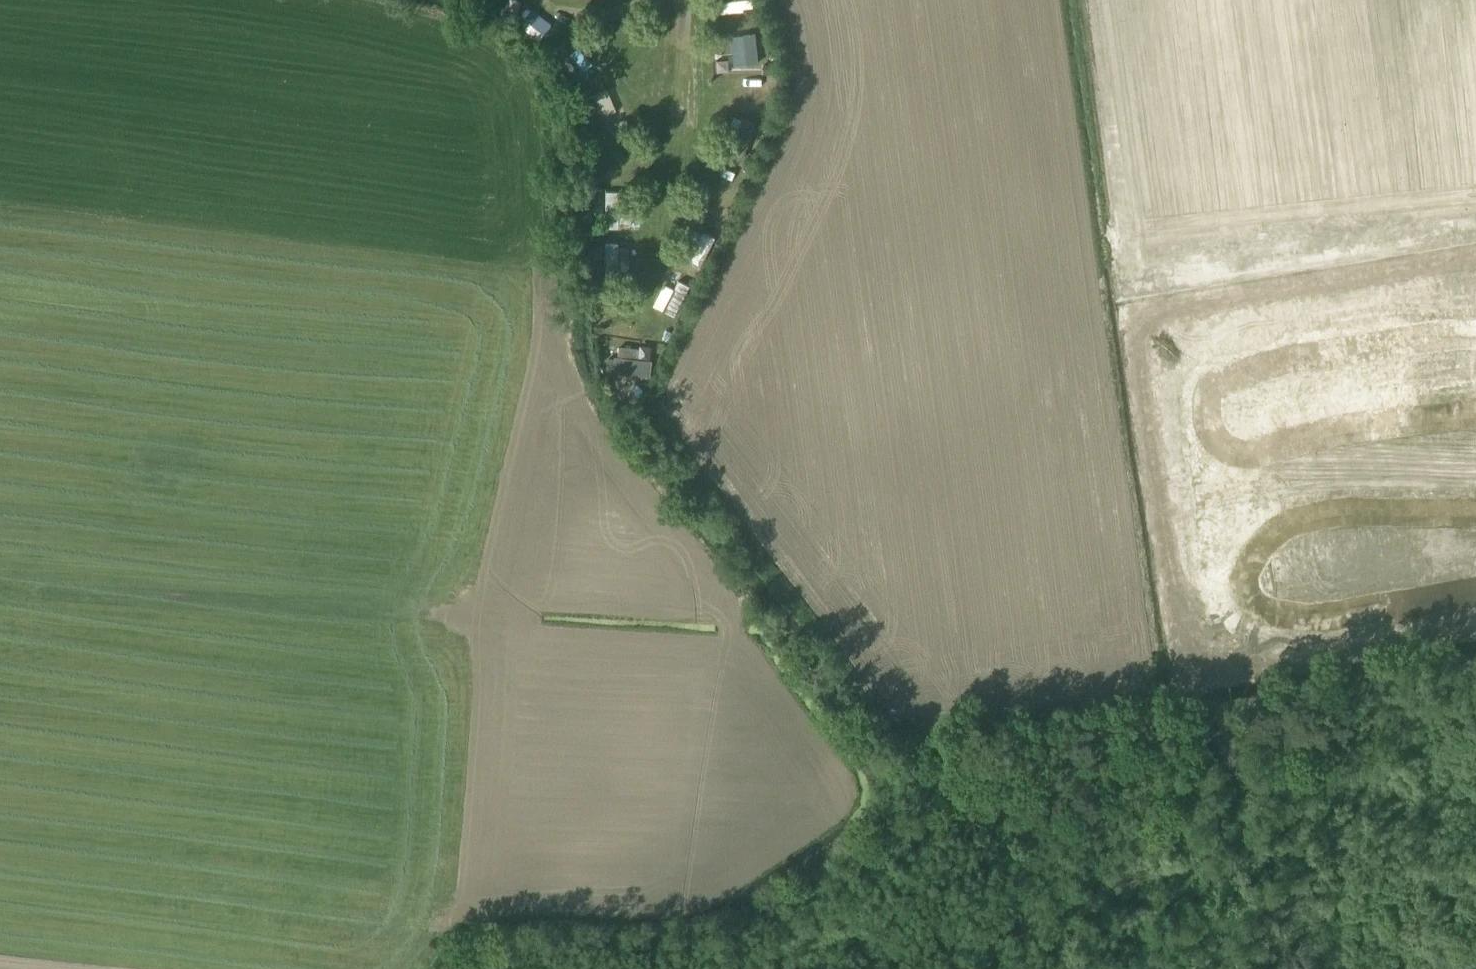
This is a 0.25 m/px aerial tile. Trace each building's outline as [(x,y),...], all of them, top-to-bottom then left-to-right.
[(503,6),(525,17),(531,6),(519,0),(506,0),(503,6)] [(711,15),(742,13),(742,9),(750,8),(750,0),(710,0),(711,15)] [(529,23),(524,30),(538,40),(549,25),(530,11),(524,20),(529,23)] [(753,35),(730,38),(732,67),(756,64),(753,35)] [(558,43),(552,50),(562,61),(558,64),(579,88),(589,79),(583,72),(591,65),(576,49),(569,55),(558,43)] [(606,91),(583,100),(595,128),(606,123),(603,117),(615,112),(606,91)] [(727,132),(722,146),(731,150),(729,157),(739,161),(753,123),(742,119),(735,135),(727,132)] [(721,169),(718,177),(730,182),(733,174),(721,169)] [(604,193),(604,228),(617,229),(617,227),(629,227),(630,205),(617,205),(617,193),(604,193)] [(703,231),(684,265),(696,271),(714,238),(703,231)] [(601,244),(591,244),(591,255),(601,255),(601,244)] [(604,244),(604,280),(618,280),(618,272),(627,272),(627,250),(616,249),(616,244),(604,244)] [(661,285),(650,307),(673,318),(688,286),(678,281),(673,291),(661,285)] [(612,357),(610,373),(647,377),(649,361),(636,360),(637,349),(617,347),(616,357),(612,357)]
